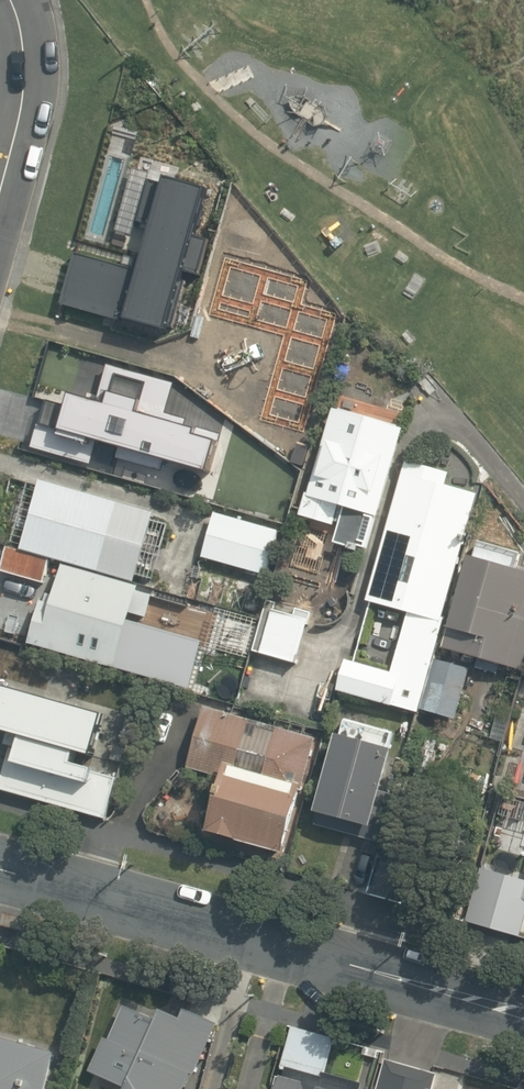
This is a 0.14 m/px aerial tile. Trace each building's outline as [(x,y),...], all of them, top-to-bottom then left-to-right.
[(133,268),(76,252),(62,303),(118,319),(120,310),(129,312),(128,318),(171,330),(188,271),(199,274),(209,238),(198,235),(211,188),(170,176),(168,184),(150,179),(138,221),(157,226),(147,260),(137,256),(133,268)] [(43,398),(30,445),(89,462),(96,438),(118,444),(114,456),(161,469),(164,457),(212,470),(221,439),(218,438),(220,433),(184,422),(186,416),(165,410),(173,380),(106,362),(95,398),(73,392),(70,405),(43,398)] [(378,512),(403,425),(334,405),(330,417),(316,413),(313,425),(326,428),(309,489),(305,488),(298,512),(334,522),(335,518),(338,519),(332,539),(350,544),(349,545),(360,548),(361,543),(367,545),(377,512),(378,512)] [(406,458),(367,598),(408,610),(442,619),(478,492),(446,482),(450,470),(406,458)] [(155,509),(41,476),(21,546),(50,554),(64,558),(135,579),(155,509)] [(213,509),(201,554),(265,572),(278,527),(213,509)] [(50,554),(21,546),(6,542),(0,564),(0,567),(43,579),(50,554)] [(448,650),(482,659),(480,670),(503,676),(505,666),(523,671),(523,571),(523,570),(523,565),(523,553),(485,542),(481,558),(477,557),(459,625),(455,624),(448,650)] [(135,579),(64,558),(55,591),(47,589),(45,596),(41,595),(28,640),(116,665),(122,645),(131,648),(136,632),(128,630),(133,610),(146,614),(153,592),(138,588),(140,580),(135,579)] [(270,598),(255,649),(300,662),(315,611),(299,606),(297,613),(278,608),(280,601),(270,598)] [(432,655),(442,619),(408,610),(391,669),(346,657),(337,688),(417,709),(418,706),(432,655)] [(432,655),(418,706),(454,717),(469,665),(432,655)] [(0,681),(0,726),(2,727),(0,733),(0,741),(5,742),(0,761),(0,786),(100,814),(112,773),(92,768),(93,765),(73,759),(76,747),(92,752),(104,711),(0,681)] [(228,711),(200,703),(183,764),(221,775),(206,828),(284,850),(304,781),(300,780),(313,734),(301,731),(304,722),(231,701),(228,711)] [(392,728),(343,715),(313,820),(381,838),(394,790),(383,787),(395,746),(388,744),(392,728)] [(366,890),(408,902),(422,850),(381,838),(366,890)] [(523,907),(523,898),(519,896),(523,879),(523,878),(476,864),(461,917),(516,933),(523,907)] [(214,1020),(182,1006),(177,1016),(158,1007),(153,1017),(122,1003),(106,1037),(101,1035),(85,1068),(121,1085),(119,1088),(179,1088),(188,1071),(190,1072),(214,1020)] [(361,1081),(324,1071),(335,1035),(291,1023),(273,1082),(281,1084),(279,1088),(359,1088),(361,1081)] [(59,1048),(0,1032),(0,1088),(47,1088),(59,1048)] [(437,1073),(385,1058),(377,1088),(433,1088),(437,1073)]
